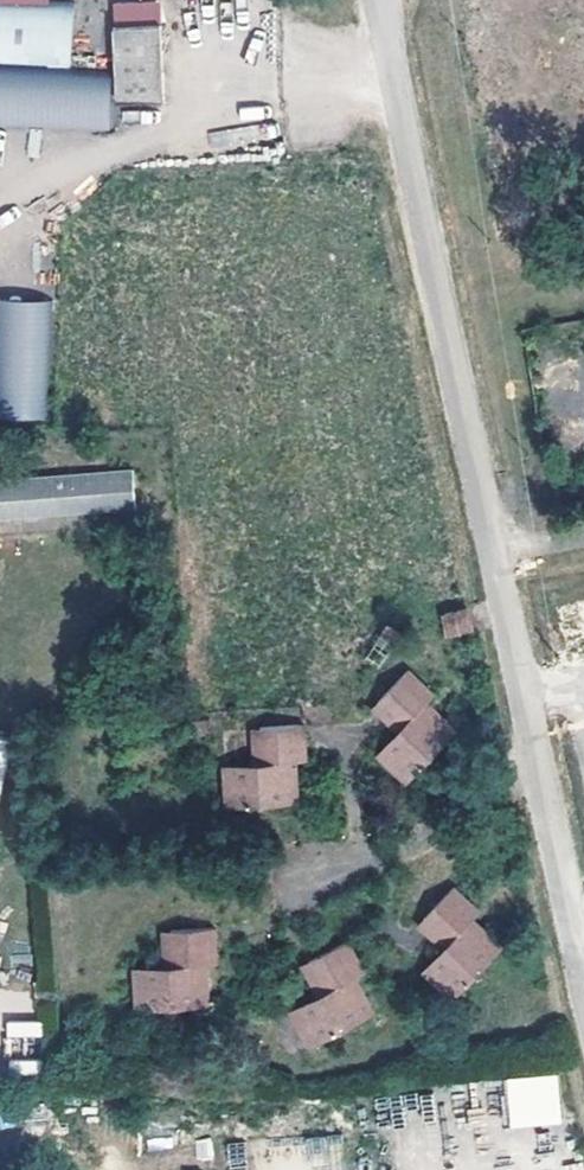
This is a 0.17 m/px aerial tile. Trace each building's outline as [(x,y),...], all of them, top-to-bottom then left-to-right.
[(0,3),(0,129),(112,134),(114,75),(73,74),(76,6),(0,3)] [(162,20),(112,23),(114,75),(115,102),(165,100),(162,20)] [(0,298),(0,416),(49,418),(54,300),(0,298)] [(0,475),(0,516),(134,505),(130,465),(0,475)] [(469,608),(449,613),(454,634),(474,630),(469,608)] [(366,714),(369,716),(381,726),(390,734),(370,759),(406,788),(452,731),(421,705),(432,691),(403,667),(366,714)] [(248,767),(217,770),(220,810),(295,804),(293,777),(314,776),(312,741),(311,732),(311,729),(246,736),(248,767)] [(437,974),(430,981),(425,987),(452,1012),(504,954),(477,933),(488,918),(459,892),(418,941),(446,964),(437,974)] [(132,977),(134,1012),(211,1005),(209,972),(225,970),(223,935),(157,940),(160,974),(132,977)] [(358,961),(351,947),(347,941),(299,965),(313,998),(286,1012),(303,1049),(369,1016),(353,983),(366,978),(358,961)] [(42,1037),(41,1020),(5,1022),(6,1039),(42,1037)] [(506,1128),(561,1125),(559,1075),(504,1078),(506,1128)]
